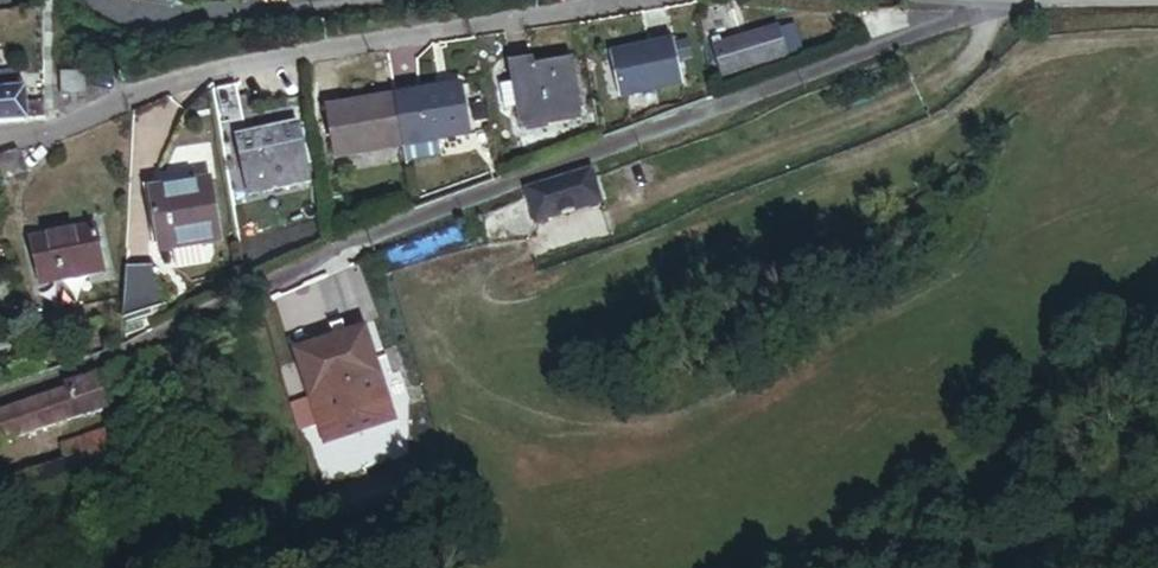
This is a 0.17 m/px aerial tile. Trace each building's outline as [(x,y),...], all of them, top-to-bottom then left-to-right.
[(24,3),(24,15),(42,14),(42,1),(24,3)] [(775,27),(712,47),(721,74),(784,55),(775,27)] [(669,32),(609,45),(618,91),(679,79),(669,32)] [(692,58),(689,41),(674,45),(678,61),(692,58)] [(516,108),(518,122),(580,112),(572,59),(531,66),(530,58),(508,62),(512,84),(516,108)] [(43,99),(25,101),(24,87),(15,88),(14,76),(0,77),(0,122),(44,118),(43,99)] [(472,130),(461,79),(393,93),(404,145),(436,138),(472,130)] [(512,84),(500,86),(504,110),(516,108),(512,84)] [(233,87),(213,89),(217,119),(237,117),(233,87)] [(404,145),(393,93),(328,107),(339,158),(404,145)] [(293,124),(242,131),(251,188),(301,180),(293,124)] [(404,145),(408,164),(440,157),(436,138),(404,145)] [(0,155),(0,181),(28,170),(16,149),(0,155)] [(525,189),(535,225),(604,206),(595,170),(525,189)] [(209,179),(150,188),(153,211),(145,212),(148,230),(155,229),(158,246),(217,237),(209,179)] [(86,233),(24,246),(31,290),(94,277),(86,233)] [(123,265),(119,310),(167,303),(152,260),(123,265)] [(329,324),(295,335),(297,343),(332,331),(329,324)] [(279,348),(295,397),(335,384),(339,396),(371,385),(351,325),(332,331),(297,343),(279,348)] [(106,404),(103,396),(121,390),(113,366),(62,383),(64,390),(0,411),(0,440),(106,404)] [(107,426),(76,436),(81,452),(60,458),(0,478),(0,515),(72,492),(90,486),(97,508),(129,497),(107,426)] [(76,436),(55,442),(60,458),(81,452),(76,436)]
